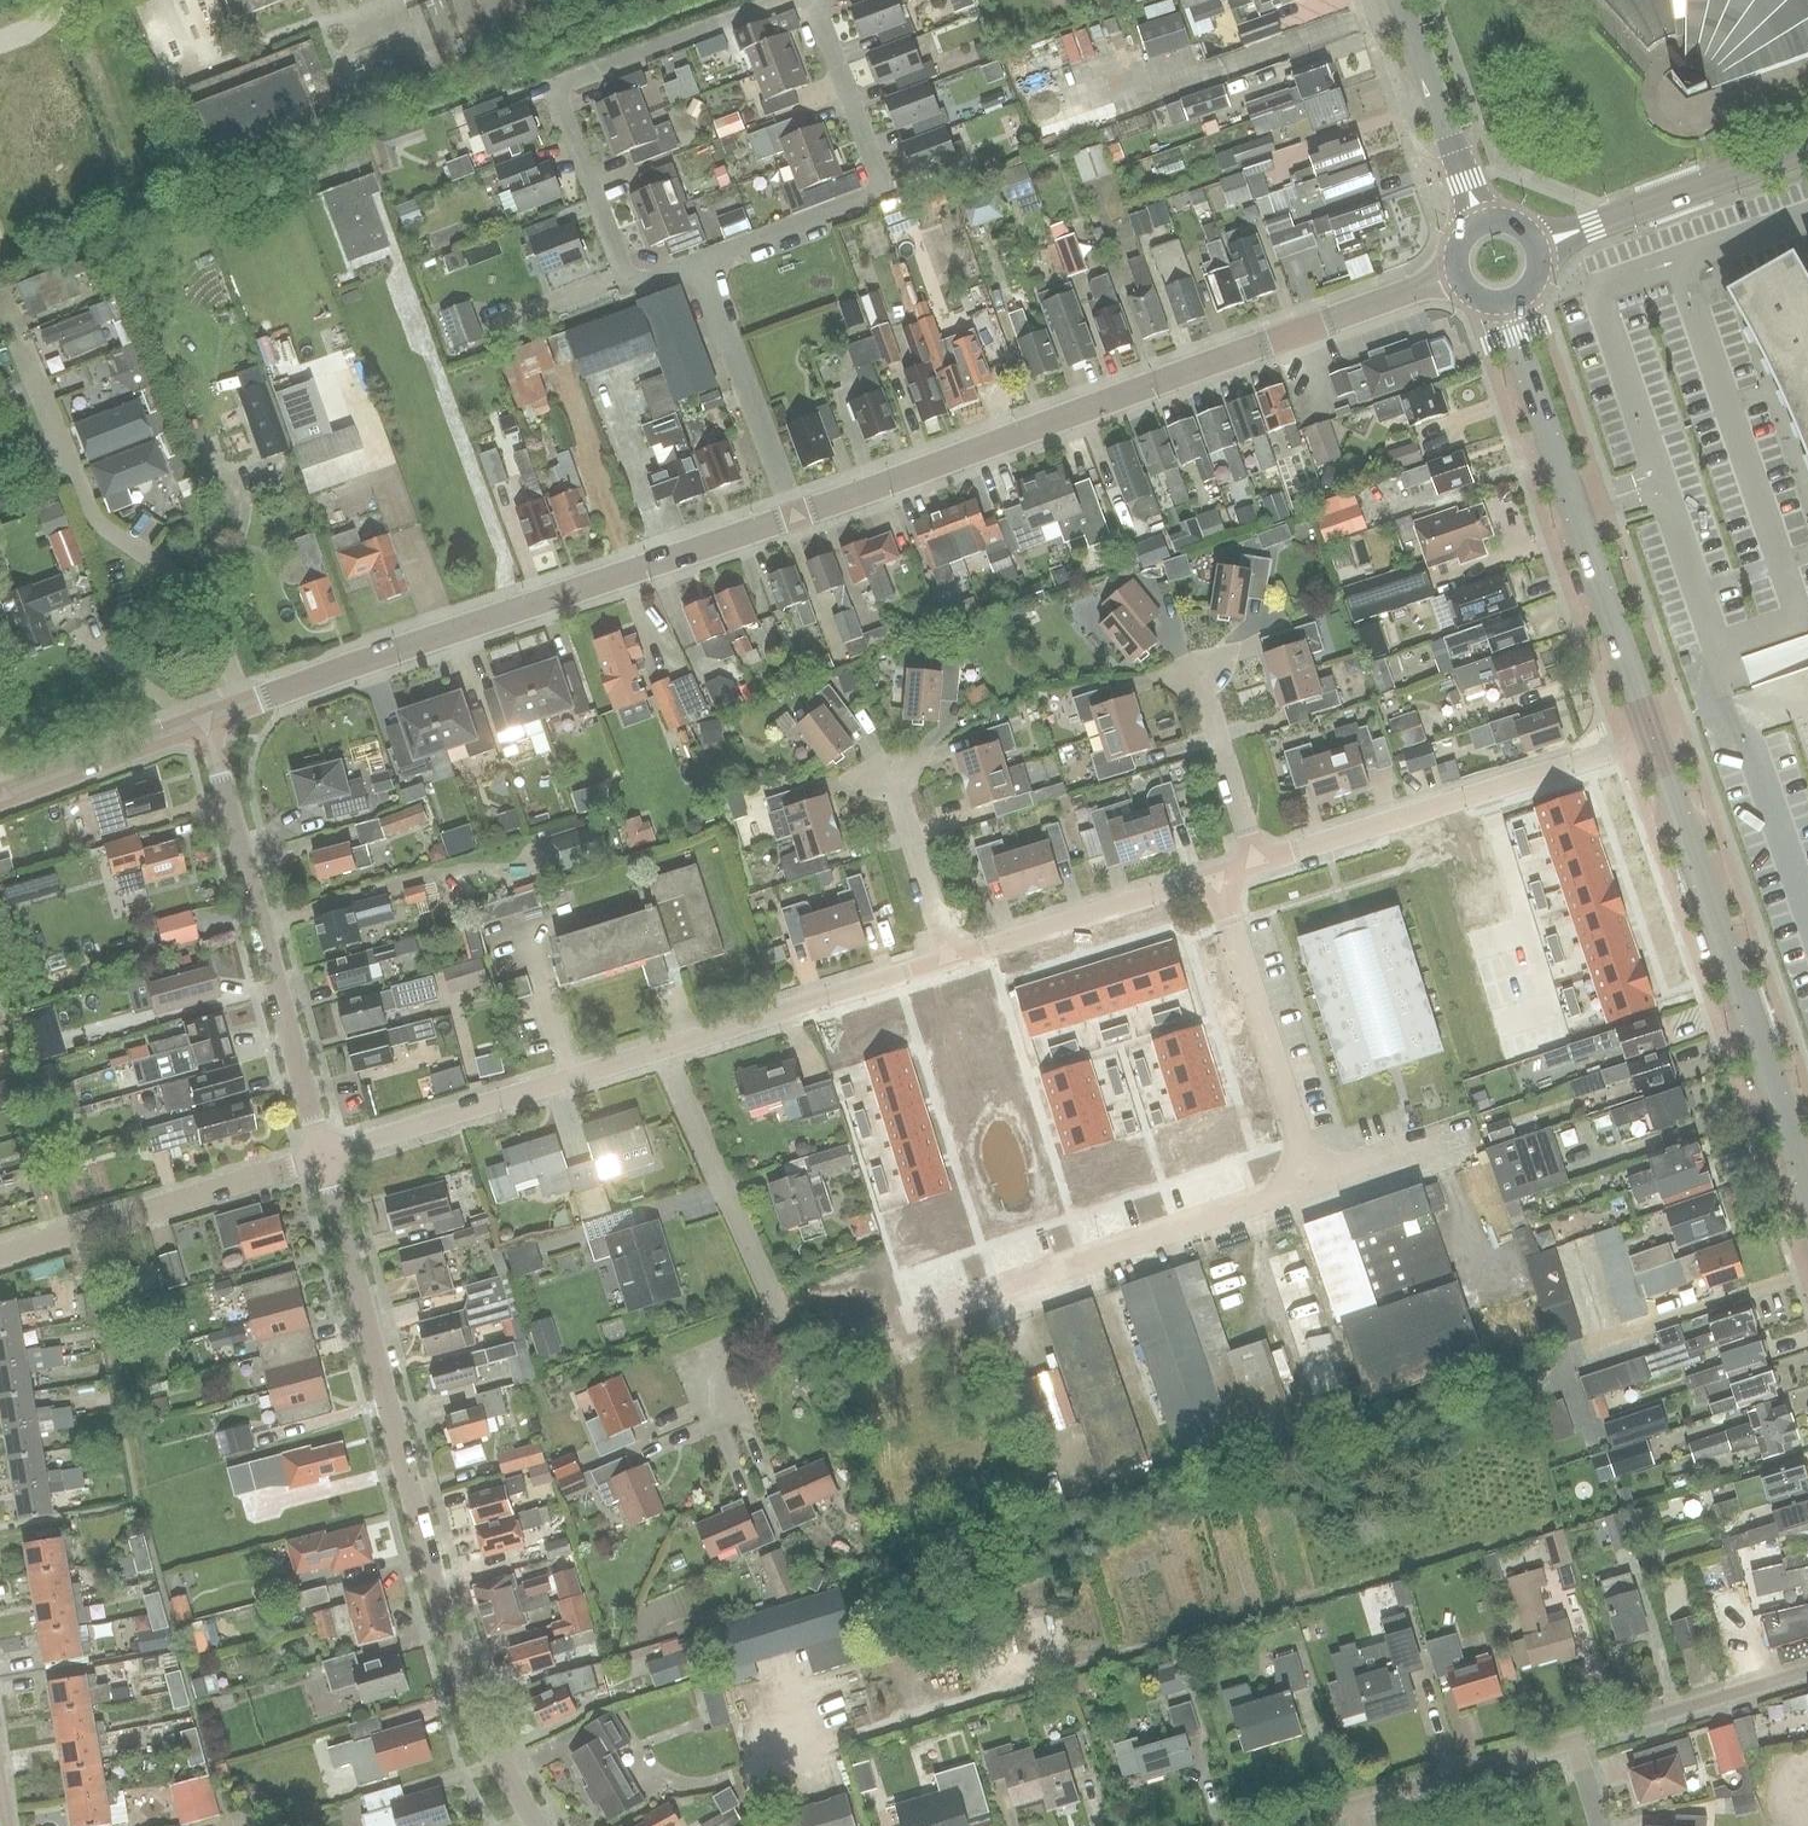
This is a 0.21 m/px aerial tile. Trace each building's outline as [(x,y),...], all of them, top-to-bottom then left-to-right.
[(283,0),(224,0),(232,20),(283,0)] [(405,10),(427,66),(533,24),(524,0),(429,0),(405,10)] [(897,0),(880,0),(853,10),(864,37),(877,31),(882,45),(916,33),(910,18),(905,20),(897,0)] [(975,3),(974,0),(950,0),(954,11),(975,3)] [(1212,0),(1183,0),(1186,10),(1191,8),(1212,1),(1212,0)] [(1195,20),(1223,10),(1219,0),(1214,0),(1212,1),(1191,8),(1195,20)] [(1298,0),(1229,0),(1232,10),(1255,2),(1260,14),(1298,0)] [(1650,52),(1655,48),(1660,45),(1666,42),(1672,39),(1678,38),(1678,35),(1690,35),(1689,49),(1696,50),(1703,52),(1709,54),(1715,58),(1720,62),(1725,68),(1729,73),(1732,80),(1807,53),(1807,0),(1603,0),(1650,52)] [(1192,47),(1181,12),(1140,25),(1151,60),(1192,47)] [(1284,32),(1276,12),(1238,26),(1245,46),(1284,32)] [(798,59),(788,33),(775,38),(769,24),(736,37),(741,51),(747,49),(757,75),(798,59)] [(1078,61),(1102,52),(1092,26),(1068,36),(1078,61)] [(732,49),(727,34),(712,39),(718,54),(732,49)] [(922,66),(912,39),(871,55),(881,82),(894,77),(900,91),(938,76),(932,62),(922,66)] [(310,40),(220,75),(186,88),(192,105),(215,162),(339,114),(310,40)] [(990,40),(976,45),(981,60),(995,55),(990,40)] [(795,90),(808,85),(798,59),(757,75),(766,100),(761,102),(766,117),(800,104),(795,90)] [(1304,102),(1337,91),(1333,80),(1334,80),(1333,77),(1335,73),(1332,66),(1329,65),(1328,62),(1294,73),(1300,90),(1290,94),(1289,91),(1264,100),(1266,105),(1251,110),(1254,119),(1254,120),(1304,102)] [(676,72),(686,100),(700,95),(689,67),(676,72)] [(639,89),(648,86),(643,71),(605,85),(610,99),(597,105),(607,130),(648,115),(639,89)] [(939,111),(929,85),(888,101),(898,127),(912,122),(917,136),(950,123),(945,109),(939,111)] [(1189,121),(1231,107),(1224,86),(1182,100),(1189,121)] [(1341,90),(1337,91),(1304,102),(1254,120),(1254,119),(1253,120),(1240,123),(1246,140),(1258,136),(1300,122),(1298,117),(1308,114),(1314,132),(1351,119),(1341,90)] [(982,98),(987,113),(1004,106),(999,92),(982,98)] [(539,134),(528,104),(509,111),(503,97),(463,112),(473,138),(483,135),(490,153),(539,134)] [(693,98),(687,110),(698,116),(704,104),(693,98)] [(671,121),(653,128),(648,115),(607,130),(617,156),(630,151),(636,165),(681,148),(671,121)] [(721,139),(744,130),(738,115),(715,123),(721,139)] [(833,150),(823,124),(809,129),(804,115),(748,136),(758,162),(786,151),(791,165),(833,150)] [(1207,135),(1220,131),(1216,119),(1203,123),(1207,135)] [(386,171),(396,168),(388,147),(423,134),(419,123),(374,140),(386,171)] [(952,145),(947,130),(905,146),(915,172),(929,167),(934,181),(971,167),(962,141),(952,145)] [(1366,163),(1356,166),(1356,165),(1365,161),(1357,136),(1310,152),(1315,167),(1290,176),(1294,186),(1295,185),(1301,201),(1323,193),(1327,204),(1375,188),(1366,163)] [(725,152),(737,148),(732,137),(721,141),(725,152)] [(1270,137),(1234,149),(1217,155),(1222,171),(1239,166),(1238,163),(1275,151),(1270,137)] [(360,140),(340,148),(348,171),(369,163),(360,140)] [(1113,173),(1103,144),(1074,154),(1084,183),(1113,173)] [(1113,164),(1123,160),(1118,144),(1107,147),(1113,164)] [(719,148),(713,146),(709,157),(715,159),(719,148)] [(829,181),(842,176),(833,150),(791,165),(796,180),(783,185),(794,215),(836,199),(829,181)] [(563,195),(551,165),(538,170),(531,154),(498,166),(504,184),(510,181),(513,190),(500,195),(507,216),(521,211),(563,195)] [(1263,172),(1274,168),(1270,154),(1242,163),(1255,200),(1271,195),(1263,172)] [(331,172),(325,156),(316,159),(322,175),(331,172)] [(447,165),(454,183),(476,175),(472,166),(458,161),(447,165)] [(673,180),(679,178),(673,163),(640,176),(645,190),(631,195),(641,221),(683,205),(673,180)] [(1012,200),(1037,190),(1027,163),(1002,172),(1012,200)] [(726,167),(716,171),(723,189),(733,185),(726,167)] [(368,193),(379,189),(373,173),(313,195),(314,197),(326,192),(341,234),(349,254),(386,240),(368,193)] [(1228,204),(1251,196),(1244,173),(1221,181),(1228,204)] [(1202,186),(1189,191),(1199,217),(1211,212),(1202,186)] [(1004,217),(995,190),(964,199),(972,227),(1004,217)] [(1270,235),(1294,227),(1289,212),(1277,217),(1270,196),(1258,200),(1270,235)] [(18,207),(14,198),(1,204),(4,212),(18,207)] [(424,221),(416,199),(396,206),(404,228),(424,221)] [(1379,199),(1330,216),(1314,221),(1319,236),(1335,231),(1342,251),(1364,244),(1361,237),(1388,227),(1379,199)] [(1171,222),(1164,201),(1147,207),(1155,228),(1171,222)] [(707,242),(702,227),(697,214),(687,217),(683,205),(641,221),(651,247),(665,242),(670,256),(707,242)] [(738,234),(751,229),(743,209),(730,214),(738,234)] [(1146,211),(1130,215),(1138,239),(1154,234),(1146,211)] [(586,257),(575,227),(561,232),(556,218),(522,231),(528,245),(533,243),(545,273),(586,257)] [(1250,300),(1276,291),(1268,270),(1270,267),(1265,254),(1252,258),(1241,229),(1226,235),(1237,263),(1231,265),(1222,240),(1221,240),(1214,223),(1203,227),(1209,245),(1207,245),(1213,262),(1217,260),(1222,271),(1208,276),(1220,311),(1242,303),(1230,269),(1232,268),(1239,289),(1245,287),(1250,300)] [(1285,256),(1317,245),(1309,223),(1278,234),(1285,256)] [(1099,238),(1107,235),(1104,224),(1095,227),(1099,238)] [(1089,271),(1076,233),(1056,240),(1069,278),(1089,271)] [(927,276),(916,244),(911,245),(908,235),(892,240),(907,283),(927,276)] [(1192,278),(1184,254),(1179,240),(1156,248),(1161,262),(1169,286),(1166,287),(1180,326),(1206,317),(1192,278)] [(110,273),(101,250),(87,255),(96,279),(110,273)] [(1170,330),(1153,285),(1143,257),(1129,262),(1140,290),(1128,295),(1144,340),(1170,330)] [(77,261),(21,280),(27,297),(47,291),(53,308),(89,295),(77,261)] [(1758,283),(1807,429),(1807,266),(1804,267),(1758,283)] [(1094,316),(1107,353),(1134,343),(1109,275),(1094,281),(1090,287),(1095,301),(1089,303),(1094,315),(1094,316)] [(1057,330),(1070,367),(1097,357),(1080,312),(1081,311),(1074,292),(1071,283),(1040,295),(1053,331),(1057,330)] [(718,387),(680,287),(640,302),(641,306),(658,352),(671,387),(677,402),(718,387)] [(358,289),(341,295),(343,302),(360,296),(358,289)] [(128,318),(119,295),(105,300),(114,324),(128,318)] [(869,295),(861,298),(873,330),(880,327),(869,295)] [(858,298),(840,305),(847,323),(865,316),(858,298)] [(485,337),(472,301),(443,312),(455,347),(485,337)] [(926,301),(915,305),(920,321),(932,317),(926,301)] [(658,352),(641,306),(567,333),(584,379),(658,352)] [(1056,370),(1060,368),(1047,331),(1033,336),(1024,310),(1010,315),(1033,379),(1045,374),(1048,376),(1055,373),(1056,370)] [(934,316),(920,321),(952,412),(980,401),(974,387),(993,381),(989,370),(990,370),(978,337),(946,349),(934,316)] [(873,330),(886,368),(903,362),(890,324),(880,327),(873,330)] [(918,365),(905,370),(911,387),(912,390),(910,391),(913,401),(916,401),(924,422),(948,413),(936,379),(938,378),(919,325),(905,330),(918,365)] [(1003,332),(988,336),(1001,377),(1015,372),(1003,332)] [(1445,336),(1428,342),(1410,348),(1407,341),(1370,353),(1372,361),(1331,375),(1339,398),(1356,392),(1359,404),(1374,399),(1440,376),(1439,375),(1456,369),(1457,365),(1457,358),(1456,355),(1454,349),(1451,345),(1449,341),(1446,337),(1445,336)] [(896,429),(871,361),(881,357),(874,337),(849,346),(868,396),(853,401),(854,402),(851,404),(857,421),(860,420),(868,440),(871,439),(875,441),(883,438),(885,434),(896,429)] [(539,374),(557,368),(546,339),(500,355),(519,408),(547,398),(539,374)] [(146,363),(137,340),(123,345),(132,369),(146,363)] [(132,369),(123,345),(105,352),(114,376),(132,369)] [(266,381),(244,389),(268,458),(290,450),(266,381)] [(1411,426),(1452,413),(1442,383),(1402,397),(1401,396),(1375,405),(1379,418),(1406,410),(1411,426)] [(164,408),(155,384),(140,390),(150,414),(164,408)] [(1292,450),(1303,445),(1283,385),(1258,395),(1270,433),(1285,427),(1292,450)] [(677,402),(671,387),(642,398),(648,413),(677,402)] [(701,398),(706,411),(722,405),(717,392),(701,398)] [(1263,461),(1274,457),(1253,396),(1228,406),(1241,444),(1255,438),(1263,461)] [(537,416),(551,412),(547,399),(533,404),(537,416)] [(842,438),(829,404),(816,409),(818,415),(791,425),(806,467),(833,457),(828,443),(842,438)] [(1234,472),(1245,468),(1224,407),(1198,417),(1212,455),(1226,449),(1234,472)] [(693,457),(685,433),(678,415),(644,426),(651,448),(663,444),(665,449),(674,446),(679,463),(664,468),(648,474),(658,501),(674,495),(678,504),(705,494),(699,478),(701,477),(694,457),(693,457)] [(325,416),(287,429),(293,448),(332,435),(325,416)] [(726,442),(721,444),(715,430),(706,433),(701,418),(686,423),(712,491),(724,487),(728,489),(736,486),(738,482),(741,481),(733,460),(736,459),(730,442),(727,443),(726,442)] [(1204,483),(1216,479),(1194,419),(1169,428),(1182,466),(1196,461),(1204,483)] [(1344,458),(1331,421),(1305,429),(1317,467),(1344,458)] [(353,427),(346,429),(332,435),(293,448),(310,494),(369,473),(353,427)] [(182,453),(173,429),(158,435),(168,459),(182,453)] [(1167,471),(1176,494),(1180,504),(1190,500),(1164,430),(1139,439),(1153,477),(1167,471)] [(1147,474),(1144,475),(1132,442),(1108,451),(1121,485),(1129,482),(1143,522),(1162,514),(1147,474)] [(1424,460),(1418,442),(1389,452),(1395,471),(1424,460)] [(492,487),(509,481),(498,449),(481,455),(492,487)] [(545,499),(533,464),(527,450),(515,454),(532,504),(518,509),(520,512),(518,515),(521,524),(524,526),(531,547),(534,546),(537,547),(545,544),(546,542),(557,538),(550,517),(551,516),(545,499)] [(573,462),(569,452),(558,456),(562,466),(551,470),(556,483),(561,481),(565,494),(553,499),(565,535),(567,535),(570,536),(579,533),(580,530),(591,526),(584,505),(588,504),(573,462)] [(1439,494),(1473,482),(1464,453),(1400,475),(1405,490),(1434,480),(1439,494)] [(1065,467),(1041,476),(1058,521),(1066,543),(1085,536),(1090,548),(1113,539),(1106,520),(1093,486),(1075,493),(1065,467)] [(1058,521),(1041,476),(1016,485),(1026,511),(1008,518),(1021,552),(1048,542),(1042,527),(1058,521)] [(1313,503),(1319,519),(1362,504),(1356,488),(1313,503)] [(1263,502),(1272,524),(1288,518),(1279,496),(1263,502)] [(35,506),(46,534),(70,525),(59,497),(35,506)] [(1313,512),(1309,498),(1293,504),(1297,517),(1313,512)] [(961,506),(946,512),(964,560),(987,551),(1007,544),(997,518),(985,523),(977,501),(962,507),(961,506)] [(1370,527),(1362,504),(1319,519),(1327,542),(1370,527)] [(1482,540),(1494,536),(1484,505),(1460,513),(1458,508),(1414,523),(1430,568),(1459,558),(1462,565),(1488,556),(1482,540)] [(1237,512),(1241,527),(1260,521),(1255,506),(1237,512)] [(964,560),(946,512),(931,517),(931,518),(916,524),(925,548),(920,550),(927,569),(937,566),(939,569),(964,560)] [(1206,539),(1222,533),(1214,512),(1198,517),(1206,539)] [(1182,548),(1198,542),(1191,524),(1176,530),(1182,548)] [(1258,535),(1262,547),(1292,536),(1288,524),(1258,535)] [(82,557),(70,525),(46,534),(58,566),(82,557)] [(381,601),(407,592),(400,572),(402,572),(389,535),(361,545),(356,530),(332,538),(346,579),(370,571),(381,601)] [(892,532),(867,542),(866,541),(844,549),(856,583),(869,578),(878,602),(891,598),(896,596),(884,566),(902,559),(892,532)] [(286,562),(283,566),(283,571),(285,576),(287,579),(291,582),(295,583),(299,583),(300,587),(302,590),(300,593),(303,602),(306,603),(314,624),(317,623),(319,625),(327,622),(328,619),(339,616),(332,595),(334,595),(320,557),(321,556),(314,533),(295,539),(290,541),(295,556),(289,559),(286,562)] [(1171,557),(1163,534),(1127,547),(1135,570),(1171,557)] [(1344,546),(1351,565),(1364,561),(1358,541),(1344,546)] [(1007,544),(987,551),(994,573),(1015,566),(1007,544)] [(9,571),(0,548),(0,574),(9,571)] [(863,637),(864,637),(833,553),(808,563),(820,594),(835,589),(837,593),(835,594),(843,614),(835,617),(845,644),(847,643),(863,637)] [(1164,560),(1166,566),(1170,580),(1193,573),(1188,553),(1164,560)] [(1267,592),(1272,560),(1243,555),(1240,569),(1220,566),(1212,614),(1245,619),(1250,589),(1267,592)] [(1135,573),(1131,562),(1113,568),(1117,580),(1135,573)] [(806,627),(818,622),(804,585),(802,585),(795,567),(770,576),(775,590),(773,591),(780,610),(797,604),(806,627)] [(1435,596),(1425,568),(1397,577),(1345,595),(1355,624),(1407,606),(1435,596)] [(1505,575),(1472,586),(1448,594),(1459,626),(1516,606),(1505,575)] [(70,604),(60,576),(32,586),(32,585),(0,597),(22,656),(27,654),(28,657),(37,654),(36,651),(54,644),(42,614),(70,604)] [(1160,594),(1170,590),(1167,582),(1157,586),(1160,594)] [(1153,608),(1132,583),(1109,601),(1118,613),(1102,626),(1133,663),(1159,642),(1139,619),(1153,608)] [(1039,584),(1024,590),(1029,603),(1045,598),(1039,584)] [(743,628),(759,622),(744,586),(717,596),(742,656),(753,651),(743,628)] [(724,659),(735,655),(712,598),(685,609),(700,644),(715,638),(724,659)] [(962,600),(940,608),(946,627),(968,620),(962,600)] [(918,624),(924,638),(940,630),(933,616),(918,624)] [(1493,652),(1530,640),(1522,616),(1503,622),(1502,619),(1444,639),(1451,659),(1472,652),(1470,645),(1489,639),(1493,652)] [(1264,655),(1273,682),(1315,668),(1311,655),(1326,651),(1317,622),(1287,632),(1291,646),(1264,655)] [(897,648),(889,625),(876,630),(885,653),(897,648)] [(885,653),(876,630),(864,635),(873,657),(885,653)] [(647,668),(643,657),(645,656),(637,635),(623,640),(621,632),(596,642),(608,676),(603,678),(609,696),(611,695),(617,711),(648,700),(648,698),(644,699),(634,673),(647,668)] [(853,658),(869,652),(863,637),(847,643),(853,658)] [(1368,648),(1371,658),(1391,653),(1388,642),(1368,648)] [(1526,681),(1539,676),(1530,648),(1511,654),(1510,652),(1455,670),(1462,691),(1500,678),(1507,699),(1530,691),(1526,681)] [(753,651),(742,656),(746,666),(762,659),(758,649),(753,651)] [(817,673),(835,667),(830,654),(812,661),(817,673)] [(942,692),(960,694),(963,661),(933,658),(932,673),(911,670),(906,719),(939,722),(942,692)] [(567,687),(558,659),(526,670),(543,718),(573,707),(576,715),(590,710),(581,682),(567,687)] [(1395,686),(1385,659),(1371,664),(1381,691),(1395,686)] [(1342,705),(1338,690),(1333,676),(1319,681),(1315,668),(1273,682),(1281,708),(1308,700),(1313,715),(1342,705)] [(543,718),(526,670),(495,680),(504,708),(491,712),(506,758),(520,753),(516,742),(528,738),(523,724),(543,718)] [(862,690),(856,672),(846,675),(852,693),(862,690)] [(673,686),(689,720),(709,711),(694,677),(673,686)] [(741,697),(734,682),(722,677),(706,684),(717,709),(741,697)] [(689,720),(673,686),(669,678),(651,686),(671,732),(690,724),(689,720)] [(974,713),(995,700),(985,684),(964,697),(974,713)] [(850,711),(830,685),(806,703),(815,714),(798,727),(828,766),(854,745),(836,721),(850,711)] [(1143,722),(1135,695),(1108,703),(1104,689),(1073,698),(1082,725),(1096,720),(1101,735),(1143,722)] [(471,719),(462,692),(448,696),(447,691),(430,696),(432,702),(430,702),(447,750),(466,744),(470,757),(496,749),(485,714),(471,719)] [(447,750),(430,702),(399,713),(408,740),(392,746),(404,780),(432,770),(428,757),(447,750)] [(1565,740),(1554,710),(1522,721),(1520,715),(1490,725),(1496,742),(1497,746),(1522,737),(1527,753),(1565,740)] [(1399,748),(1427,739),(1417,711),(1390,721),(1399,748)] [(1005,720),(1003,714),(993,717),(995,724),(1005,720)] [(723,742),(720,720),(700,723),(703,744),(723,742)] [(1152,749),(1143,722),(1101,735),(1106,750),(1091,755),(1100,781),(1130,772),(1125,757),(1152,749)] [(1368,726),(1360,728),(1358,723),(1335,731),(1341,750),(1331,753),(1344,795),(1371,787),(1363,760),(1377,756),(1368,726)] [(958,755),(966,782),(1026,765),(1025,764),(1008,769),(1004,755),(1019,751),(1011,724),(981,733),(985,747),(958,755)] [(1402,750),(1410,775),(1438,766),(1431,741),(1402,750)] [(1344,795),(1331,753),(1316,758),(1311,744),(1285,752),(1294,782),(1309,777),(1317,804),(1344,795)] [(309,771),(293,775),(302,808),(330,800),(335,819),(370,810),(362,779),(348,782),(342,762),(328,766),(327,760),(307,765),(309,771)] [(1033,792),(1026,765),(966,782),(974,809),(1001,802),(1005,816),(1035,808),(1031,793),(1033,792)] [(1452,782),(1448,767),(1439,771),(1443,785),(1452,782)] [(394,787),(390,771),(371,776),(376,792),(394,787)] [(118,789),(92,796),(72,802),(79,826),(99,820),(97,811),(122,804),(126,818),(165,807),(157,779),(118,790),(118,789)] [(1172,782),(1157,787),(1153,789),(1151,791),(1150,793),(1148,796),(1148,801),(1151,810),(1137,814),(1150,856),(1177,848),(1169,821),(1183,817),(1172,782)] [(401,792),(405,804),(426,796),(421,784),(401,792)] [(575,793),(581,813),(600,808),(594,787),(575,793)] [(766,800),(779,841),(795,836),(835,823),(827,796),(801,805),(796,790),(766,800)] [(743,791),(728,796),(732,808),(747,802),(743,791)] [(1583,794),(1538,809),(1547,836),(1594,820),(1588,803),(1586,804),(1583,794)] [(714,821),(707,797),(698,799),(705,824),(714,821)] [(429,821),(423,804),(380,819),(386,837),(429,821)] [(1150,856),(1137,814),(1110,823),(1106,808),(1091,813),(1100,843),(1115,838),(1123,865),(1150,856)] [(517,809),(498,816),(505,834),(523,828),(517,809)] [(622,825),(629,847),(652,840),(647,824),(641,826),(639,819),(622,825)] [(1594,820),(1547,836),(1556,863),(1601,847),(1598,838),(1600,838),(1594,820)] [(784,858),(782,863),(784,869),(789,884),(816,875),(823,873),(818,858),(845,850),(835,823),(795,836),(800,853),(784,858)] [(1054,857),(1069,853),(1060,823),(1045,827),(1049,842),(1022,850),(1036,892),(1063,884),(1054,857)] [(478,847),(470,825),(458,830),(465,851),(478,847)] [(585,856),(609,848),(603,829),(597,831),(595,825),(549,841),(559,871),(587,862),(585,856)] [(1100,843),(1095,827),(1080,832),(1089,859),(1104,854),(1100,843)] [(1529,842),(1525,828),(1515,831),(1519,845),(1529,842)] [(113,873),(122,871),(119,858),(137,853),(137,852),(142,850),(138,834),(105,844),(113,873)] [(1036,892),(1022,850),(1008,855),(1003,840),(976,848),(986,879),(1000,874),(1009,901),(1036,892)] [(177,841),(142,850),(137,852),(137,853),(119,858),(122,871),(141,866),(145,883),(185,872),(177,841)] [(1529,842),(1519,845),(1524,858),(1533,855),(1529,842)] [(429,856),(431,864),(448,859),(443,843),(434,846),(429,856)] [(374,866),(371,856),(368,845),(353,849),(351,844),(314,853),(321,880),(358,870),(374,866)] [(1601,847),(1556,863),(1565,889),(1610,874),(1601,847)] [(681,968),(726,954),(698,865),(637,884),(645,909),(648,908),(649,911),(557,940),(565,964),(554,968),(561,987),(571,984),(571,985),(673,953),(672,950),(675,949),(681,968)] [(34,874),(3,882),(10,905),(40,897),(60,891),(54,868),(34,874)] [(847,879),(851,889),(838,893),(842,906),(828,911),(841,953),(868,945),(860,918),(874,913),(862,874),(847,879)] [(1610,874),(1565,889),(1574,915),(1621,899),(1615,882),(1613,883),(1610,874)] [(1532,884),(1536,898),(1545,895),(1541,881),(1532,884)] [(410,905),(428,900),(425,888),(406,893),(410,905)] [(481,926),(543,906),(538,889),(476,908),(481,926)] [(1545,895),(1536,898),(1540,912),(1549,909),(1545,895)] [(352,910),(317,919),(326,950),(362,940),(358,923),(376,918),(376,919),(393,915),(388,896),(370,901),(351,906),(352,910)] [(1621,899),(1574,915),(1583,942),(1628,926),(1625,917),(1627,917),(1621,899)] [(841,953),(828,911),(814,915),(810,905),(806,902),(797,905),(782,909),(791,939),(806,935),(814,962),(841,953)] [(1365,918),(1407,1053),(1443,1041),(1400,907),(1365,918)] [(199,942),(191,912),(156,922),(164,952),(199,942)] [(1407,1053),(1365,918),(1301,940),(1304,951),(1336,940),(1378,1074),(1448,1056),(1443,1041),(1407,1053)] [(1628,926),(1583,942),(1592,968),(1637,953),(1628,926)] [(1561,948),(1557,935),(1548,938),(1552,951),(1561,948)] [(398,958),(397,956),(421,950),(418,939),(365,953),(366,954),(329,963),(337,992),(374,982),(369,965),(398,958)] [(1325,943),(1302,950),(1344,1084),(1379,1073),(1337,939),(1325,943)] [(785,942),(769,948),(773,962),(790,957),(785,942)] [(1175,942),(1148,950),(1162,996),(1189,988),(1175,942)] [(1561,948),(1552,951),(1557,965),(1566,962),(1561,948)] [(1148,950),(1122,958),(1136,1004),(1162,996),(1148,950)] [(1637,953),(1592,968),(1601,994),(1648,978),(1642,961),(1640,962),(1637,953)] [(1122,958),(1096,966),(1110,1012),(1136,1004),(1122,958)] [(490,983),(483,959),(444,971),(452,995),(490,983)] [(210,963),(163,976),(146,981),(155,1013),(219,995),(210,963)] [(1096,966),(1070,974),(1084,1020),(1110,1012),(1096,966)] [(1070,974),(1044,982),(1059,1028),(1084,1020),(1070,974)] [(496,987),(502,1007),(534,997),(528,977),(496,987)] [(1648,978),(1601,994),(1610,1022),(1655,1007),(1651,996),(1653,996),(1648,978)] [(1044,982),(1017,991),(1032,1037),(1059,1028),(1044,982)] [(385,1012),(410,1005),(405,987),(340,1004),(348,1033),(387,1022),(385,1012)] [(1564,990),(1569,1004),(1578,1001),(1574,988),(1564,990)] [(1578,1001),(1569,1004),(1573,1018),(1582,1015),(1578,1001)] [(1183,1017),(1180,1008),(1167,1012),(1170,1022),(1183,1017)] [(66,1054),(53,1010),(23,1019),(36,1063),(66,1054)] [(162,1052),(230,1034),(224,1012),(186,1022),(189,1033),(159,1041),(162,1052)] [(1170,1022),(1167,1012),(1154,1017),(1156,1026),(1170,1022)] [(1657,1018),(1592,1038),(1569,1046),(1573,1059),(1574,1060),(1596,1052),(1622,1044),(1627,1058),(1666,1045),(1657,1018)] [(431,1020),(407,1027),(387,1032),(387,1031),(366,1036),(366,1038),(349,1043),(357,1071),(374,1066),(374,1068),(395,1062),(391,1047),(435,1035),(431,1020)] [(1131,1033),(1129,1024),(1115,1028),(1118,1038),(1131,1033)] [(1201,1026),(1155,1041),(1163,1068),(1209,1053),(1201,1026)] [(1118,1038),(1115,1028),(1102,1032),(1105,1042),(1118,1038)] [(236,1056),(230,1034),(162,1052),(150,1055),(131,1061),(134,1073),(153,1068),(155,1073),(172,1068),(170,1062),(195,1055),(198,1066),(236,1056)] [(1080,1050),(1077,1040),(1064,1044),(1066,1054),(1080,1050)] [(147,1042),(127,1048),(128,1049),(131,1061),(150,1055),(147,1042)] [(1066,1054),(1064,1044),(1050,1049),(1053,1058),(1066,1054)] [(1549,1053),(1554,1066),(1573,1059),(1569,1046),(1549,1053)] [(443,1066),(462,1062),(459,1047),(440,1051),(443,1066)] [(907,1049),(868,1061),(877,1090),(916,1079),(907,1049)] [(1638,1091),(1675,1079),(1666,1052),(1603,1071),(1607,1085),(1633,1077),(1638,1091)] [(1209,1053),(1163,1068),(1171,1093),(1217,1079),(1209,1053)] [(1149,1072),(1145,1059),(1136,1061),(1140,1075),(1149,1072)] [(832,1080),(805,1088),(796,1060),(759,1072),(758,1067),(736,1074),(748,1112),(797,1097),(805,1121),(842,1109),(832,1080)] [(1089,1061),(1044,1075),(1052,1102),(1098,1088),(1089,1061)] [(189,1078),(161,1085),(168,1111),(196,1104),(215,1099),(214,1096),(244,1087),(239,1066),(208,1074),(208,1073),(189,1078)] [(1121,1080),(1117,1067),(1108,1070),(1112,1084),(1121,1081),(1121,1080)] [(1153,1085),(1149,1072),(1140,1075),(1144,1088),(1153,1085)] [(23,1098),(17,1077),(0,1082),(0,1101),(1,1104),(23,1098)] [(916,1079),(877,1090),(886,1118),(924,1106),(916,1079)] [(1217,1079),(1171,1093),(1180,1120),(1226,1106),(1217,1079)] [(1125,1094),(1121,1081),(1112,1084),(1116,1097),(1125,1094)] [(856,1097),(852,1084),(843,1086),(847,1100),(856,1097)] [(48,1090),(55,1113),(66,1110),(60,1087),(48,1090)] [(1098,1088),(1052,1102),(1060,1128),(1106,1114),(1098,1088)] [(1679,1119),(1690,1116),(1681,1089),(1612,1112),(1618,1127),(1641,1119),(1638,1110),(1648,1107),(1656,1131),(1677,1124),(1676,1121),(1679,1120),(1679,1119)] [(1477,1113),(1489,1109),(1483,1093),(1472,1097),(1477,1113)] [(220,1137),(255,1127),(248,1102),(214,1112),(213,1110),(146,1128),(153,1153),(201,1140),(200,1134),(218,1130),(220,1137)] [(924,1106),(886,1118),(895,1146),(933,1134),(924,1106)] [(614,1154),(649,1144),(638,1109),(585,1126),(595,1160),(597,1160),(603,1179),(620,1174),(614,1154)] [(869,1123),(865,1110),(856,1113),(860,1126),(869,1123)] [(1165,1124),(1161,1110),(1152,1113),(1157,1127),(1165,1124)] [(1106,1114),(1060,1128),(1068,1155),(1114,1141),(1106,1114)] [(1137,1133),(1133,1119),(1124,1122),(1128,1135),(1137,1133)] [(1515,1137),(1509,1121),(1487,1128),(1493,1144),(1515,1137)] [(873,1137),(869,1123),(860,1126),(864,1140),(873,1137)] [(1570,1182),(1552,1128),(1487,1150),(1505,1204),(1570,1182)] [(933,1134),(895,1146),(903,1174),(942,1162),(933,1134)] [(557,1135),(503,1152),(507,1163),(488,1169),(499,1203),(519,1197),(516,1185),(539,1178),(545,1197),(573,1189),(567,1169),(568,1169),(557,1135)] [(1632,1188),(1706,1163),(1698,1139),(1648,1156),(1653,1169),(1628,1177),(1632,1188)] [(781,1165),(786,1181),(771,1186),(785,1228),(835,1213),(824,1176),(855,1167),(854,1165),(859,1163),(853,1144),(781,1165)] [(942,1162),(903,1174),(912,1203),(951,1192),(942,1162)] [(1714,1187),(1706,1163),(1632,1188),(1636,1200),(1661,1192),(1665,1204),(1714,1187)] [(26,1170),(35,1199),(51,1195),(43,1165),(26,1170)] [(886,1179),(882,1166),(873,1169),(877,1182),(886,1179)] [(890,1193),(886,1179),(877,1182),(881,1196),(890,1193)] [(439,1234),(466,1227),(461,1210),(452,1213),(444,1183),(388,1198),(396,1231),(436,1220),(439,1234)] [(1457,1283),(1433,1213),(1447,1208),(1438,1183),(1425,1188),(1424,1185),(1306,1225),(1340,1323),(1343,1322),(1370,1401),(1486,1361),(1459,1282),(1457,1283)] [(604,1186),(589,1190),(598,1218),(613,1213),(604,1186)] [(598,1218),(589,1190),(574,1195),(583,1223),(598,1218)] [(1679,1246),(1728,1229),(1716,1192),(1667,1209),(1679,1246)] [(1506,1207),(1513,1228),(1528,1222),(1521,1202),(1506,1207)] [(280,1217),(264,1222),(260,1206),(219,1218),(227,1246),(244,1241),(249,1258),(289,1247),(280,1217)] [(492,1221),(489,1212),(471,1217),(474,1229),(489,1225),(488,1223),(492,1221)] [(614,1214),(584,1223),(596,1262),(615,1256),(631,1309),(680,1294),(659,1225),(621,1237),(614,1214)] [(867,1214),(850,1220),(855,1238),(873,1233),(867,1214)] [(453,1289),(447,1266),(448,1266),(444,1253),(459,1249),(459,1248),(478,1242),(492,1238),(489,1225),(474,1229),(402,1250),(409,1277),(418,1274),(425,1297),(453,1289)] [(1523,1256),(1539,1251),(1530,1225),(1514,1230),(1523,1256)] [(1596,1234),(1600,1247),(1625,1239),(1621,1226),(1596,1234)] [(1554,1227),(1536,1233),(1542,1248),(1559,1242),(1554,1227)] [(1629,1252),(1625,1239),(1600,1247),(1604,1260),(1629,1252)] [(516,1278),(544,1269),(536,1242),(508,1251),(516,1278)] [(1670,1243),(1661,1246),(1631,1257),(1633,1265),(1636,1274),(1647,1270),(1659,1266),(1671,1262),(1676,1261),(1670,1243)] [(1527,1257),(1531,1270),(1559,1261),(1555,1248),(1527,1257)] [(1697,1253),(1683,1258),(1691,1282),(1704,1277),(1708,1289),(1744,1277),(1735,1250),(1700,1262),(1697,1253)] [(168,1289),(184,1285),(175,1252),(159,1257),(168,1289)] [(1633,1265),(1631,1257),(1629,1252),(1604,1260),(1608,1273),(1633,1265)] [(1683,1258),(1676,1261),(1671,1262),(1680,1286),(1691,1282),(1683,1258)] [(24,1271),(27,1282),(68,1274),(65,1259),(24,1271)] [(1199,1261),(1122,1288),(1185,1470),(1262,1443),(1298,1431),(1268,1339),(1230,1352),(1209,1291),(1199,1261)] [(1563,1274),(1559,1261),(1531,1270),(1535,1282),(1563,1274)] [(1680,1286),(1671,1262),(1659,1266),(1668,1290),(1680,1286)] [(138,1291),(160,1285),(154,1264),(132,1270),(138,1291)] [(1637,1277),(1636,1274),(1633,1265),(1608,1273),(1612,1285),(1637,1277)] [(1668,1290),(1659,1266),(1647,1270),(1656,1295),(1668,1290)] [(1656,1295),(1647,1270),(1636,1274),(1637,1277),(1641,1290),(1644,1299),(1656,1295)] [(244,1285),(253,1321),(306,1307),(296,1271),(244,1285)] [(1567,1287),(1563,1274),(1535,1282),(1539,1295),(1567,1287)] [(471,1298),(467,1311),(421,1324),(430,1356),(476,1343),(472,1330),(505,1320),(514,1318),(520,1316),(509,1275),(467,1287),(471,1298)] [(1641,1290),(1637,1277),(1612,1285),(1616,1298),(1641,1290)] [(230,1281),(215,1285),(218,1298),(234,1293),(230,1281)] [(1571,1300),(1567,1287),(1539,1295),(1543,1308),(1571,1300)] [(1645,1303),(1644,1299),(1641,1290),(1616,1298),(1620,1311),(1645,1303)] [(81,1319),(97,1316),(93,1292),(77,1294),(81,1319)] [(20,1312),(34,1310),(34,1308),(55,1304),(53,1294),(18,1299),(18,1300),(0,1303),(0,1335),(24,1331),(20,1312)] [(1149,1461),(1093,1298),(1045,1314),(1101,1477),(1149,1461)] [(1575,1313),(1571,1300),(1543,1308),(1547,1321),(1575,1313)] [(1649,1315),(1645,1303),(1620,1311),(1624,1323),(1649,1315)] [(1758,1325),(1751,1306),(1710,1320),(1714,1333),(1686,1342),(1694,1365),(1705,1361),(1702,1353),(1757,1334),(1754,1327),(1758,1325)] [(315,1342),(306,1307),(253,1321),(263,1356),(315,1342)] [(1579,1325),(1575,1313),(1547,1321),(1551,1334),(1579,1325)] [(520,1316),(514,1318),(505,1320),(511,1343),(526,1339),(520,1316)] [(540,1322),(530,1325),(540,1359),(550,1356),(540,1322)] [(1583,1338),(1579,1325),(1551,1334),(1555,1347),(1583,1338)] [(43,1359),(64,1355),(62,1344),(27,1350),(24,1331),(0,1335),(0,1366),(29,1361),(43,1359)] [(211,1336),(214,1345),(232,1340),(230,1331),(211,1336)] [(1726,1367),(1708,1373),(1711,1384),(1767,1365),(1765,1357),(1768,1356),(1762,1337),(1721,1351),(1726,1367)] [(507,1360),(513,1381),(524,1377),(526,1382),(537,1379),(526,1339),(433,1365),(440,1391),(479,1381),(475,1368),(507,1360)] [(324,1378),(315,1342),(263,1356),(272,1392),(324,1378)] [(1694,1365),(1686,1342),(1675,1346),(1682,1369),(1694,1365)] [(1682,1369),(1675,1346),(1663,1350),(1670,1373),(1682,1369)] [(1670,1373),(1663,1350),(1651,1355),(1659,1377),(1670,1373)] [(1659,1377),(1651,1355),(1639,1359),(1647,1381),(1659,1377)] [(64,1356),(43,1359),(44,1365),(65,1363),(64,1356)] [(1647,1381),(1639,1359),(1628,1363),(1635,1385),(1647,1381)] [(31,1372),(29,1361),(0,1366),(0,1393),(1,1398),(34,1392),(31,1372)] [(1635,1385),(1628,1363),(1616,1367),(1624,1389),(1635,1385)] [(1624,1389),(1616,1367),(1604,1371),(1612,1393),(1624,1389)] [(1775,1388),(1778,1387),(1772,1368),(1731,1381),(1736,1397),(1718,1403),(1722,1415),(1778,1396),(1775,1388)] [(1612,1393),(1604,1371),(1593,1375),(1600,1397),(1612,1393)] [(1711,1384),(1708,1373),(1687,1380),(1690,1391),(1711,1384)] [(632,1428),(648,1421),(639,1400),(634,1402),(622,1375),(590,1389),(601,1416),(587,1422),(602,1457),(637,1442),(632,1428)] [(1600,1397),(1593,1375),(1581,1379),(1589,1401),(1600,1397)] [(334,1413),(324,1378),(272,1392),(281,1427),(334,1413)] [(99,1393),(97,1384),(80,1387),(82,1396),(99,1393)] [(508,1414),(501,1388),(476,1395),(480,1408),(447,1417),(455,1445),(491,1435),(487,1420),(508,1414)] [(39,1422),(39,1421),(34,1392),(1,1398),(6,1428),(39,1422)] [(1589,1401),(1596,1421),(1607,1417),(1600,1397),(1589,1401)] [(170,1413),(166,1399),(152,1403),(156,1417),(170,1413)] [(1794,1422),(1788,1405),(1779,1408),(1777,1401),(1769,1403),(1748,1410),(1753,1425),(1727,1433),(1730,1442),(1794,1422)] [(73,1416),(72,1406),(52,1409),(54,1419),(73,1416)] [(1612,1450),(1667,1433),(1659,1407),(1604,1426),(1612,1450)] [(45,1453),(41,1434),(75,1429),(73,1416),(54,1419),(39,1421),(39,1422),(6,1428),(11,1459),(45,1453)] [(1790,1442),(1799,1439),(1794,1422),(1730,1442),(1727,1433),(1709,1439),(1715,1457),(1759,1443),(1764,1459),(1785,1452),(1792,1449),(1790,1442)] [(257,1449),(251,1425),(218,1433),(224,1457),(257,1449)] [(1715,1457),(1709,1439),(1690,1445),(1696,1464),(1715,1457)] [(1655,1465),(1648,1440),(1609,1451),(1616,1477),(1655,1465)] [(313,1447),(282,1455),(250,1463),(257,1492),(272,1488),(269,1478),(287,1473),(291,1490),(322,1481),(321,1478),(351,1470),(343,1443),(314,1451),(313,1447)] [(546,1464),(540,1444),(513,1451),(518,1472),(546,1464)] [(17,1489),(85,1478),(84,1467),(48,1472),(45,1453),(11,1459),(17,1489)] [(1608,1454),(1596,1458),(1604,1482),(1615,1478),(1608,1454)] [(628,1456),(592,1471),(583,1475),(581,1471),(559,1480),(565,1493),(567,1498),(598,1485),(607,1506),(621,1500),(632,1527),(665,1513),(654,1486),(659,1484),(650,1462),(633,1469),(628,1456)] [(554,1467),(559,1480),(581,1471),(576,1457),(554,1467)] [(813,1503),(840,1492),(826,1459),(799,1471),(797,1465),(776,1475),(783,1491),(769,1497),(785,1532),(819,1517),(813,1503)] [(1807,1483),(1807,1475),(1804,1462),(1762,1475),(1766,1486),(1715,1501),(1720,1518),(1807,1493),(1807,1490),(1806,1484),(1807,1483)] [(530,1471),(535,1488),(553,1483),(548,1466),(530,1471)] [(1688,1473),(1672,1478),(1676,1489),(1692,1484),(1688,1473)] [(510,1497),(528,1492),(523,1476),(504,1481),(506,1486),(469,1497),(477,1524),(514,1514),(510,1497)] [(55,1514),(51,1493),(87,1488),(85,1478),(17,1489),(22,1520),(55,1514)] [(1619,1491),(1624,1506),(1633,1503),(1628,1488),(1619,1491)] [(1748,1532),(1722,1541),(1725,1552),(1752,1544),(1782,1535),(1782,1536),(1807,1528),(1807,1497),(1773,1507),(1778,1523),(1748,1532)] [(743,1555),(778,1541),(764,1510),(751,1515),(744,1499),(723,1508),(725,1513),(698,1525),(712,1557),(739,1546),(743,1555)] [(1653,1505),(1627,1512),(1634,1535),(1659,1528),(1653,1505)] [(522,1531),(543,1525),(539,1509),(517,1515),(517,1517),(478,1528),(486,1555),(525,1544),(522,1531)] [(1633,1545),(1622,1511),(1604,1517),(1615,1551),(1633,1545)] [(327,1536),(304,1542),(289,1546),(297,1575),(334,1565),(335,1570),(372,1560),(363,1527),(327,1537),(327,1536)] [(1556,1567),(1572,1562),(1563,1531),(1547,1535),(1556,1567)] [(151,1553),(145,1535),(130,1539),(134,1556),(151,1553)] [(26,1544),(31,1574),(70,1567),(67,1550),(75,1549),(73,1536),(26,1544)] [(573,1552),(569,1537),(546,1545),(550,1559),(573,1552)] [(1659,1561),(1654,1542),(1637,1547),(1643,1566),(1659,1561)] [(155,1569),(151,1553),(134,1556),(138,1573),(155,1569)] [(762,1562),(778,1601),(798,1592),(781,1553),(762,1562)] [(1744,1581),(1736,1553),(1721,1557),(1729,1586),(1744,1581)] [(668,1560),(673,1571),(687,1565),(682,1554),(668,1560)] [(1787,1573),(1807,1568),(1807,1559),(1806,1560),(1805,1554),(1783,1559),(1787,1573)] [(818,1592),(827,1574),(809,1565),(800,1583),(818,1592)] [(1489,1583),(1502,1579),(1498,1565),(1485,1569),(1489,1583)] [(73,1584),(70,1567),(31,1574),(36,1603),(83,1595),(81,1583),(73,1584)] [(558,1601),(559,1603),(585,1596),(576,1567),(554,1574),(561,1600),(558,1601)] [(1749,1590),(1777,1583),(1773,1568),(1745,1575),(1749,1590)] [(1787,1573),(1790,1585),(1807,1580),(1807,1568),(1787,1573)] [(1511,1579),(1528,1637),(1526,1638),(1510,1643),(1518,1668),(1534,1664),(1577,1651),(1569,1625),(1565,1610),(1545,1616),(1537,1587),(1545,1585),(1541,1570),(1511,1579)] [(1619,1639),(1649,1631),(1637,1591),(1636,1592),(1631,1574),(1602,1582),(1619,1639)] [(483,1611),(549,1592),(549,1591),(554,1590),(549,1575),(524,1582),(525,1584),(517,1586),(514,1575),(476,1586),(483,1611)] [(295,1576),(254,1585),(258,1599),(299,1590),(295,1576)] [(1401,1606),(1414,1602),(1406,1577),(1393,1581),(1401,1606)] [(314,1613),(318,1627),(388,1608),(381,1581),(346,1591),(350,1603),(314,1613)] [(331,1601),(327,1585),(297,1593),(302,1609),(331,1601)] [(854,1631),(841,1589),(726,1624),(739,1666),(755,1661),(854,1631)] [(166,1611),(161,1592),(145,1597),(150,1614),(166,1611)] [(528,1625),(525,1613),(553,1605),(549,1592),(483,1611),(490,1636),(528,1625)] [(179,1621),(193,1617),(187,1593),(172,1598),(179,1621)] [(85,1607),(83,1595),(36,1603),(41,1633),(80,1626),(77,1609),(85,1607)] [(591,1613),(585,1596),(559,1603),(564,1620),(564,1621),(591,1613)] [(1761,1615),(1771,1649),(1807,1638),(1807,1605),(1761,1615)] [(395,1635),(388,1608),(318,1627),(322,1641),(357,1632),(360,1644),(395,1635)] [(171,1627),(166,1611),(150,1614),(154,1631),(171,1627)] [(1423,1667),(1415,1640),(1407,1612),(1382,1620),(1389,1642),(1359,1650),(1358,1647),(1331,1656),(1349,1717),(1368,1711),(1369,1714),(1385,1709),(1385,1708),(1384,1708),(1383,1706),(1414,1697),(1407,1672),(1423,1667)] [(595,1627),(591,1613),(564,1621),(564,1620),(553,1623),(557,1636),(512,1649),(519,1676),(556,1665),(553,1657),(576,1650),(572,1633),(595,1627)] [(1681,1650),(1709,1642),(1700,1613),(1672,1622),(1681,1650)] [(150,1614),(137,1616),(140,1634),(154,1631),(150,1614)] [(181,1627),(188,1655),(207,1649),(199,1621),(181,1627)] [(83,1643),(80,1626),(41,1633),(46,1663),(94,1655),(91,1642),(83,1643)] [(168,1648),(165,1630),(139,1634),(142,1652),(168,1648)] [(1458,1633),(1426,1643),(1437,1680),(1451,1676),(1460,1707),(1502,1694),(1491,1658),(1490,1659),(1488,1655),(1473,1659),(1474,1664),(1467,1666),(1458,1633)] [(715,1667),(704,1635),(679,1644),(681,1651),(650,1662),(658,1687),(715,1667)] [(402,1692),(411,1689),(401,1655),(382,1660),(382,1659),(366,1664),(366,1665),(361,1667),(356,1652),(324,1661),(333,1692),(358,1684),(364,1703),(391,1695),(392,1698),(403,1694),(402,1692)] [(1278,1697),(1260,1702),(1248,1683),(1221,1691),(1228,1711),(1233,1710),(1245,1750),(1303,1733),(1291,1693),(1308,1688),(1298,1653),(1276,1659),(1278,1697)] [(758,1673),(755,1661),(739,1666),(742,1678),(758,1673)] [(1188,1691),(1181,1666),(1158,1672),(1166,1698),(1188,1691)] [(187,1689),(182,1670),(167,1674),(171,1692),(187,1689)] [(97,1674),(49,1682),(54,1712),(93,1705),(113,1702),(110,1686),(99,1687),(97,1674)] [(197,1691),(199,1700),(221,1693),(215,1674),(194,1680),(197,1691)] [(571,1697),(586,1690),(579,1674),(564,1681),(566,1685),(533,1700),(538,1712),(536,1713),(541,1724),(543,1723),(544,1725),(577,1711),(571,1697)] [(719,1726),(737,1722),(730,1686),(712,1689),(719,1726)] [(191,1705),(187,1689),(171,1692),(176,1709),(191,1705)] [(235,1702),(233,1693),(218,1697),(221,1706),(235,1702)] [(1784,1702),(1785,1712),(1807,1710),(1807,1695),(1784,1702)] [(1166,1775),(1164,1770),(1193,1762),(1186,1739),(1201,1734),(1191,1702),(1169,1708),(1179,1739),(1141,1751),(1137,1739),(1116,1745),(1125,1776),(1143,1770),(1146,1781),(1166,1775)] [(96,1722),(93,1705),(54,1712),(59,1741),(107,1733),(105,1721),(96,1722)] [(643,1800),(614,1751),(629,1742),(612,1713),(588,1728),(596,1743),(574,1755),(592,1785),(589,1787),(598,1803),(601,1802),(611,1819),(643,1800)] [(967,1730),(981,1727),(978,1715),(964,1718),(967,1730)] [(379,1716),(349,1725),(354,1741),(329,1749),(335,1770),(354,1764),(361,1787),(388,1779),(386,1771),(432,1757),(422,1723),(385,1734),(379,1716)] [(1760,1748),(1752,1716),(1734,1720),(1743,1752),(1760,1748)] [(1746,1766),(1733,1724),(1710,1731),(1722,1773),(1736,1769),(1737,1773),(1742,1776),(1744,1780),(1744,1786),(1739,1790),(1733,1791),(1729,1790),(1726,1786),(1715,1789),(1718,1799),(1752,1793),(1745,1766),(1746,1766)] [(202,1747),(197,1729),(182,1733),(187,1750),(202,1747)] [(109,1745),(107,1733),(59,1741),(65,1771),(103,1764),(100,1747),(109,1745)] [(1071,1770),(1085,1766),(1076,1737),(1053,1744),(1057,1757),(1037,1763),(1036,1763),(1046,1795),(1045,1796),(1049,1810),(1080,1801),(1071,1770)] [(1698,1764),(1690,1737),(1655,1748),(1660,1763),(1633,1771),(1636,1780),(1632,1782),(1638,1803),(1686,1788),(1681,1770),(1698,1764)] [(1036,1763),(1037,1763),(1033,1749),(1015,1755),(1012,1745),(985,1753),(994,1781),(1008,1777),(1016,1804),(1045,1796),(1046,1795),(1036,1763)] [(207,1762),(202,1747),(187,1750),(191,1767),(207,1762)] [(877,1789),(869,1761),(855,1765),(863,1793),(877,1789)] [(217,1765),(222,1783),(234,1780),(229,1762),(217,1765)] [(899,1805),(905,1825),(969,1825),(967,1819),(990,1812),(985,1794),(976,1763),(936,1775),(941,1792),(899,1805)] [(106,1781),(103,1764),(65,1771),(70,1800),(117,1792),(115,1780),(106,1781)] [(217,1806),(209,1776),(172,1786),(182,1825),(220,1814),(217,1806)] [(370,1813),(363,1815),(367,1825),(435,1825),(452,1821),(442,1789),(406,1800),(402,1785),(365,1796),(370,1813)] [(117,1792),(70,1800),(74,1825),(99,1825),(114,1823),(130,1821),(126,1791),(117,1792)] [(789,1825),(856,1825),(847,1794),(785,1813),(789,1825)] [(1752,1795),(1738,1797),(1741,1813),(1755,1811),(1752,1795)] [(678,1819),(671,1808),(638,1825),(666,1825),(678,1819)] [(738,1824),(730,1810),(701,1825),(733,1825),(738,1824)] [(1708,1816),(1677,1815),(1677,1825),(1708,1825),(1708,1816)]
